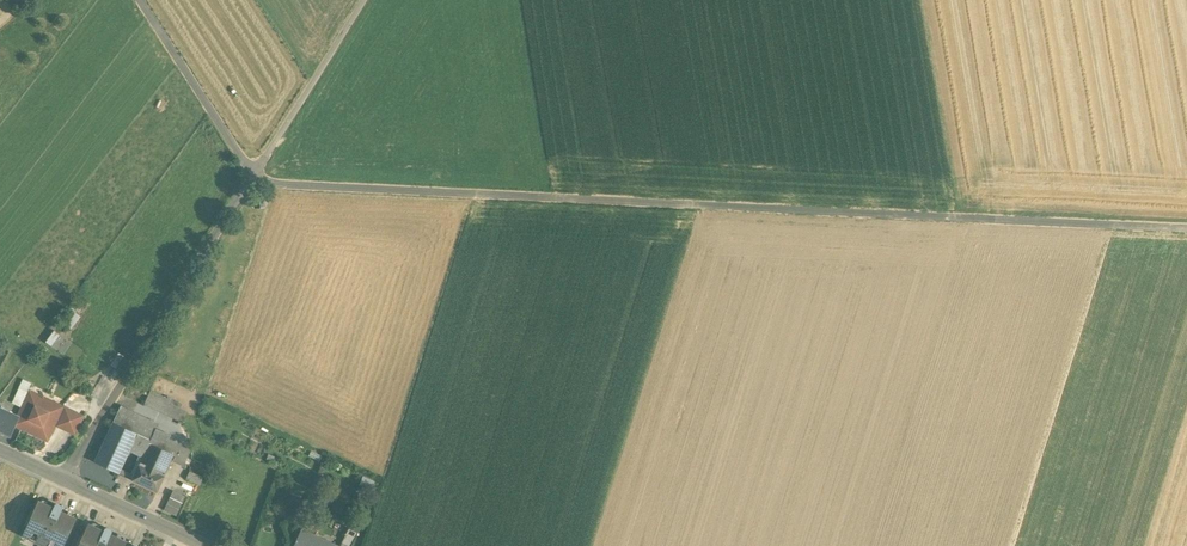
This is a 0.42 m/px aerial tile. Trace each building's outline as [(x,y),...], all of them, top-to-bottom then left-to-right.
[(264,200),(256,201),(257,209),(265,208),(264,200)] [(84,303),(81,300),(63,323),(71,330),(81,318),(76,314),(84,303)] [(62,408),(30,392),(18,417),(14,425),(47,440),(62,408)] [(166,400),(150,392),(144,404),(160,412),(165,402),(166,400)] [(165,402),(160,412),(173,419),(178,409),(165,402)] [(158,424),(121,407),(121,406),(112,423),(137,434),(139,435),(144,424),(156,429),(158,424)] [(18,417),(0,409),(0,431),(10,436),(14,425),(18,417)] [(82,417),(65,409),(57,426),(74,434),(82,417)] [(187,413),(178,409),(173,419),(182,423),(187,413)] [(137,434),(112,423),(94,463),(118,474),(121,469),(129,451),(137,434)] [(156,429),(144,424),(139,435),(150,440),(154,433),(156,429)] [(176,443),(154,433),(150,440),(149,444),(171,454),(176,443)] [(137,434),(129,451),(139,455),(143,457),(149,444),(150,440),(139,435),(137,434)] [(171,454),(149,444),(143,457),(139,466),(163,477),(173,455),(171,454)] [(139,455),(130,474),(121,469),(118,474),(132,480),(139,466),(143,457),(139,455)] [(163,477),(139,466),(132,480),(156,492),(163,477)] [(203,477),(189,471),(186,479),(199,485),(203,477)] [(172,492),(169,499),(182,504),(185,498),(172,492)] [(169,499),(167,505),(179,511),(182,504),(169,499)] [(43,545),(63,545),(75,519),(60,512),(62,508),(55,505),(54,509),(39,502),(23,537),(43,545)] [(167,505),(164,511),(176,517),(179,511),(167,505)] [(107,529),(105,529),(103,532),(88,525),(79,545),(123,545),(125,542),(110,535),(112,533),(111,531),(107,529)] [(341,544),(344,545),(352,545),(357,533),(348,529),(341,544)] [(305,534),(301,544),(297,542),(295,545),(331,545),(305,534)]
